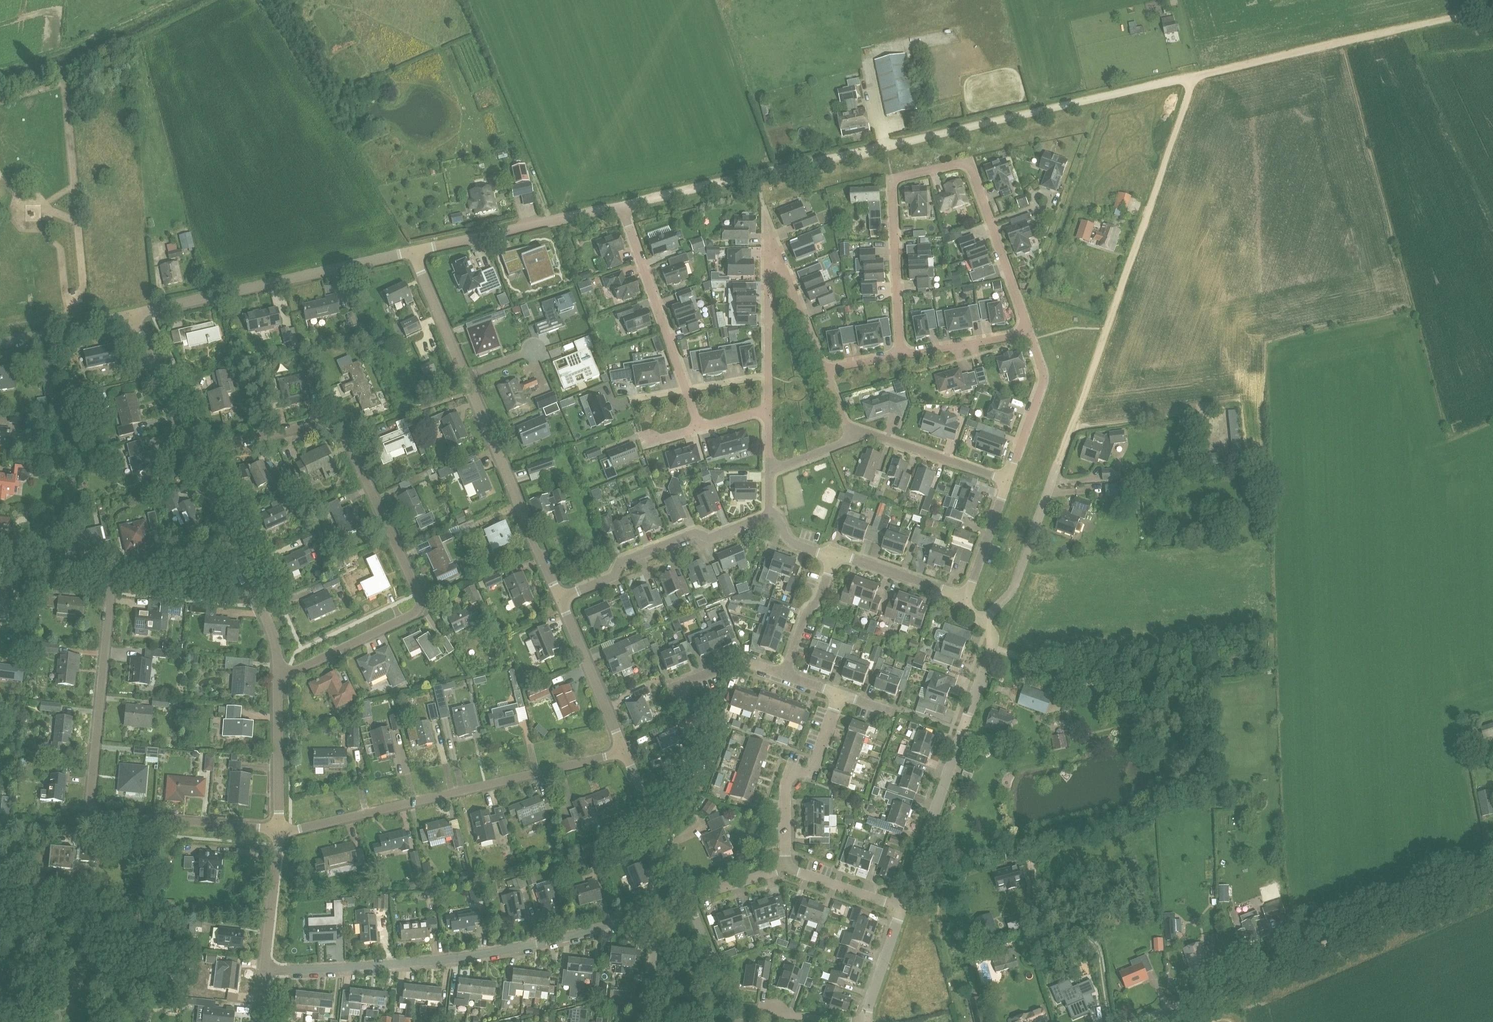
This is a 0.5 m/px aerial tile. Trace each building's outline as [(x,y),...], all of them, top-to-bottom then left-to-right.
[(1163,24),(1165,35),(1178,32),(1175,21),(1173,16),(1165,18),(1166,23),(1163,24)] [(1130,29),(1131,35),(1145,33),(1144,26),(1130,29)] [(884,101),(887,116),(918,109),(905,54),(875,60),(877,67),(878,73),(884,101)] [(860,86),(858,79),(847,82),(848,88),(838,90),(841,103),(845,102),(847,112),(838,114),(843,137),(870,131),(865,108),(857,109),(855,100),(858,99),(855,87),(860,86)] [(761,105),(764,116),(770,114),(768,107),(771,106),(770,102),(761,105)] [(1043,186),(1056,191),(1062,176),(1063,177),(1068,161),(1046,153),(1043,161),(1040,161),(1039,165),(1041,168),(1040,169),(1048,172),(1043,186)] [(994,180),(999,192),(1011,188),(1007,176),(1011,174),(1006,160),(1000,162),(999,160),(992,162),(993,165),(985,167),(990,181),(994,180)] [(527,166),(515,169),(518,184),(530,182),(527,166)] [(490,179),(491,186),(492,193),(502,190),(499,177),(490,179)] [(938,198),(942,210),(953,206),(954,209),(969,204),(961,181),(946,186),(948,194),(938,198)] [(511,187),(513,197),(533,192),(531,183),(511,187)] [(474,209),(476,214),(496,210),(491,186),(471,191),(473,201),(468,202),(470,210),(474,209)] [(912,203),(913,217),(927,216),(926,203),(928,202),(927,188),(906,189),(907,204),(912,203)] [(870,219),(870,220),(882,220),(882,219),(881,219),(879,189),(851,190),(852,203),(870,202),(871,219),(870,219)] [(1114,208),(1127,212),(1132,196),(1119,192),(1114,208)] [(1016,199),(1020,209),(1029,205),(1026,195),(1016,199)] [(1135,205),(1143,206),(1144,199),(1136,198),(1135,205)] [(799,221),(802,229),(818,222),(815,214),(807,217),(801,202),(779,211),(785,226),(799,221)] [(534,203),(526,205),(528,215),(536,214),(534,203)] [(723,239),(745,239),(745,234),(747,232),(755,232),(755,217),(749,217),(749,215),(747,213),(743,213),(742,215),(741,217),(735,217),(735,223),(733,223),(732,225),(732,229),(723,229),(723,239)] [(1026,254),(1031,252),(1032,250),(1031,249),(1032,248),(1029,239),(1032,238),(1027,223),(1033,221),(1030,214),(1015,219),(1017,226),(1007,229),(1012,245),(1014,245),(1017,254),(1023,251),(1024,253),(1026,254)] [(465,215),(454,217),(455,224),(466,222),(465,215)] [(1113,251),(1120,230),(1104,225),(1101,233),(1093,230),(1094,225),(1083,221),(1077,238),(1089,241),(1090,237),(1099,241),(1098,246),(1113,251)] [(792,247),(797,260),(817,252),(814,245),(824,241),(820,230),(803,237),(805,242),(792,247)] [(880,230),(872,231),(872,239),(881,238),(880,230)] [(648,240),(654,256),(678,247),(673,232),(648,240)] [(179,236),(183,251),(194,248),(190,233),(179,236)] [(605,256),(610,268),(622,264),(617,252),(624,250),(619,234),(605,239),(604,238),(597,240),(598,241),(596,242),(598,246),(596,249),(598,252),(600,254),(602,257),(605,256)] [(962,262),(969,259),(987,254),(984,243),(974,246),(971,236),(959,240),(962,248),(966,247),(967,249),(966,249),(967,252),(960,254),(962,262)] [(691,243),(693,250),(705,246),(701,237),(695,239),(696,242),(691,243)] [(841,244),(841,257),(851,256),(850,243),(841,244)] [(910,257),(910,269),(929,268),(929,257),(927,257),(927,254),(932,254),(931,245),(919,246),(919,257),(910,257)] [(517,259),(504,264),(508,275),(509,275),(525,269),(528,276),(551,268),(557,266),(551,251),(546,253),(544,248),(538,251),(536,246),(530,247),(531,249),(515,254),(517,259)] [(167,253),(169,260),(182,257),(180,249),(167,253)] [(728,276),(753,276),(753,260),(742,260),(742,250),(728,250),(728,260),(728,276)] [(857,273),(866,273),(884,272),(884,260),(874,261),(874,250),(861,250),(861,259),(856,260),(857,273)] [(674,285),(676,285),(680,284),(681,282),(680,280),(688,278),(683,264),(689,262),(693,260),(692,259),(693,258),(691,252),(686,254),(671,259),(674,267),(662,271),(667,285),(673,283),(674,285)] [(830,256),(834,265),(841,262),(837,253),(830,256)] [(987,254),(969,259),(973,271),(974,270),(975,272),(971,274),(974,282),(986,278),(982,268),(991,264),(987,254)] [(456,264),(453,266),(456,273),(453,274),(457,283),(460,290),(462,289),(465,294),(467,293),(477,289),(478,292),(481,291),(483,295),(493,291),(492,288),(499,285),(500,288),(501,287),(493,268),(481,273),(480,272),(475,274),(469,259),(465,261),(465,260),(456,264)] [(161,266),(165,286),(181,282),(177,263),(161,266)] [(803,281),(808,291),(825,284),(821,274),(820,274),(819,272),(823,271),(821,264),(809,269),(812,277),(803,281)] [(920,280),(921,289),(929,288),(928,279),(930,279),(929,268),(910,269),(911,280),(920,280)] [(592,278),(590,272),(579,276),(581,282),(592,278)] [(622,298),(623,301),(635,296),(634,293),(639,292),(634,277),(625,281),(622,272),(603,279),(606,288),(613,286),(618,299),(622,298)] [(863,286),(863,295),(876,295),(875,284),(885,283),(884,272),(866,273),(866,284),(867,284),(868,286),(863,286)] [(578,285),(582,295),(589,293),(586,282),(578,285)] [(414,302),(405,283),(383,293),(389,307),(404,300),(407,306),(414,302)] [(729,289),(729,304),(736,304),(755,304),(755,293),(746,293),(746,284),(733,284),(733,289),(729,289)] [(825,284),(808,291),(812,302),(821,298),(824,307),(831,304),(828,295),(829,295),(825,284)] [(681,304),(672,307),(676,318),(698,310),(693,298),(692,298),(689,290),(677,294),(681,304)] [(541,303),(548,322),(543,324),(547,333),(549,332),(549,333),(558,329),(558,328),(564,326),(562,319),(559,320),(555,311),(557,310),(559,315),(573,310),(571,305),(576,304),(572,292),(541,303)] [(501,306),(509,303),(505,295),(497,298),(501,306)] [(303,306),(306,321),(339,314),(335,296),(325,298),(326,301),(303,306)] [(997,325),(997,326),(999,326),(1001,326),(1004,326),(1006,325),(1005,320),(1004,320),(1001,305),(994,306),(992,301),(980,303),(982,318),(991,316),(993,325),(997,325)] [(729,304),(729,318),(732,318),(732,325),(738,325),(746,325),(746,316),(755,316),(755,304),(736,304),(729,304)] [(958,312),(962,333),(964,332),(966,332),(967,331),(969,331),(969,330),(973,329),(971,320),(980,318),(978,305),(969,307),(969,310),(958,312)] [(651,325),(645,310),(633,314),(631,307),(616,312),(618,320),(623,318),(628,333),(631,332),(633,334),(637,332),(637,330),(651,325)] [(256,332),(257,334),(275,330),(274,328),(281,326),(281,325),(277,309),(245,317),(249,334),(256,332)] [(698,310),(676,318),(680,329),(689,326),(691,333),(699,330),(696,323),(702,321),(698,310)] [(347,314),(352,328),(360,325),(354,311),(347,314)] [(916,336),(917,341),(919,340),(921,340),(922,340),(924,339),(925,338),(925,337),(930,336),(928,327),(937,326),(934,311),(922,313),(922,318),(915,320),(918,335),(916,336)] [(961,333),(962,333),(958,312),(947,314),(946,311),(937,313),(939,325),(948,324),(950,333),(954,332),(954,333),(956,333),(958,333),(959,333),(961,333)] [(479,358),(488,354),(487,352),(500,347),(491,323),(497,321),(494,315),(476,321),(478,326),(467,330),(476,355),(478,355),(479,358)] [(406,337),(422,330),(416,317),(400,324),(406,337)] [(717,320),(718,328),(725,327),(724,319),(717,320)] [(868,322),(869,328),(873,349),(874,348),(875,348),(877,347),(878,347),(880,346),(880,345),(884,344),(882,335),(891,334),(888,319),(880,320),(868,322)] [(188,341),(189,346),(221,339),(218,328),(214,329),(212,322),(179,330),(181,342),(188,341)] [(857,327),(848,328),(851,341),(859,339),(861,348),(865,347),(865,348),(867,349),(869,349),(870,349),(872,349),(873,349),(869,328),(858,330),(857,327)] [(281,330),(284,344),(292,342),(289,328),(281,330)] [(830,351),(831,356),(833,355),(834,355),(836,355),(837,354),(839,353),(839,352),(843,351),(842,342),(851,341),(848,328),(840,329),(840,333),(828,335),(831,350),(830,351)] [(568,388),(575,385),(575,384),(577,383),(575,377),(582,374),(585,381),(599,376),(589,349),(593,348),(588,337),(574,343),(579,355),(572,358),(571,355),(565,358),(571,374),(559,379),(562,385),(564,385),(565,388),(567,387),(568,388)] [(743,344),(731,346),(733,361),(742,360),(744,369),(748,368),(748,369),(750,369),(752,369),(753,369),(755,369),(757,369),(756,364),(755,364),(752,348),(752,341),(743,344)] [(565,346),(567,356),(575,354),(573,344),(565,346)] [(84,351),(88,369),(117,362),(113,345),(84,351)] [(712,355),(715,376),(716,376),(718,375),(719,375),(721,374),(722,373),(722,372),(726,372),(725,363),(733,361),(731,346),(719,348),(718,354),(712,355)] [(714,376),(715,376),(712,355),(711,349),(690,353),(693,368),(702,367),(703,376),(708,375),(708,376),(709,376),(711,376),(713,376),(714,376)] [(1011,372),(1013,382),(1026,378),(1023,369),(1025,368),(1025,367),(1026,365),(1025,361),(1023,360),(1021,352),(1012,355),(1012,354),(1005,356),(1006,357),(997,359),(1002,375),(1011,372)] [(664,358),(644,361),(649,388),(656,385),(655,384),(660,383),(658,374),(667,373),(664,358)] [(641,386),(641,388),(643,388),(645,388),(646,388),(649,388),(644,361),(624,365),(626,380),(635,378),(637,387),(641,386)] [(357,397),(363,411),(380,404),(375,393),(373,394),(371,390),(373,387),(369,384),(371,381),(366,379),(368,376),(364,373),(366,370),(361,368),(363,365),(359,362),(353,365),(352,363),(339,369),(342,376),(349,373),(353,382),(342,387),(345,394),(351,391),(354,398),(357,397)] [(424,375),(435,370),(432,363),(420,368),(424,375)] [(16,388),(11,366),(0,369),(0,391),(16,388)] [(976,370),(980,384),(987,382),(983,368),(976,370)] [(32,385),(45,384),(42,370),(30,372),(32,385)] [(208,393),(213,413),(231,409),(227,395),(234,393),(229,370),(212,374),(214,383),(217,382),(219,391),(208,393)] [(313,378),(312,370),(305,372),(306,374),(279,380),(285,407),(312,401),(307,379),(313,378)] [(961,391),(962,393),(973,390),(968,373),(961,375),(960,370),(937,377),(941,392),(954,388),(955,392),(961,391)] [(43,372),(47,395),(53,394),(49,371),(43,372)] [(620,381),(618,371),(609,373),(611,382),(620,381)] [(526,404),(522,392),(527,389),(528,389),(530,388),(531,388),(538,385),(535,379),(524,383),(519,385),(516,379),(498,387),(508,411),(526,404)] [(901,393),(906,392),(902,380),(897,381),(901,393)] [(554,392),(534,399),(539,410),(558,403),(554,392)] [(864,404),(869,420),(890,413),(902,417),(908,401),(890,396),(889,395),(887,394),(883,395),(882,397),(882,398),(864,404)] [(117,428),(119,436),(135,433),(132,424),(140,422),(135,405),(137,405),(135,395),(116,400),(123,426),(117,428)] [(593,401),(591,395),(579,399),(584,411),(590,409),(597,427),(604,424),(604,426),(611,423),(610,421),(612,421),(609,413),(611,412),(608,404),(606,405),(603,397),(593,401)] [(988,419),(1009,426),(1014,412),(1007,410),(1011,400),(998,395),(994,405),(991,404),(989,411),(991,412),(988,419)] [(71,415),(68,403),(57,406),(60,417),(71,415)] [(543,410),(546,416),(559,411),(556,404),(543,410)] [(964,407),(961,414),(968,417),(970,409),(964,407)] [(1228,416),(1233,466),(1245,465),(1240,415),(1239,415),(1238,410),(1227,411),(1228,416)] [(442,431),(449,449),(463,444),(461,439),(467,437),(457,413),(442,420),(446,429),(442,431)] [(946,437),(955,440),(960,425),(955,423),(957,418),(944,413),(942,419),(928,414),(926,419),(923,418),(920,426),(923,427),(922,429),(933,433),(932,435),(946,439),(946,437)] [(438,415),(415,425),(417,431),(421,429),(440,421),(438,415)] [(20,432),(33,432),(33,416),(20,416),(20,432)] [(403,420),(407,428),(410,427),(413,434),(417,432),(411,418),(403,420)] [(542,418),(517,429),(522,442),(532,438),(534,441),(550,434),(542,418)] [(976,449),(1002,458),(1008,441),(995,437),(998,430),(979,423),(979,424),(977,423),(975,427),(974,427),(974,428),(977,429),(977,431),(982,432),(976,449)] [(8,446),(10,429),(0,428),(0,446),(8,446)] [(407,428),(399,431),(374,441),(383,464),(392,461),(390,454),(403,448),(404,450),(405,449),(407,455),(416,451),(407,428)] [(1093,442),(1087,440),(1081,458),(1097,464),(1099,459),(1108,463),(1111,454),(1108,453),(1111,445),(1126,443),(1124,430),(1109,432),(1110,435),(1106,435),(1105,437),(1096,434),(1094,439),(1095,439),(1093,442)] [(709,442),(714,458),(750,448),(746,432),(709,442)] [(127,445),(141,442),(139,435),(126,438),(127,445)] [(129,459),(133,475),(160,468),(156,452),(144,455),(140,442),(127,446),(131,459),(129,459)] [(632,443),(608,453),(610,460),(607,461),(610,468),(613,466),(614,468),(638,458),(635,451),(637,450),(635,444),(633,445),(632,443)] [(666,454),(671,470),(700,461),(696,446),(666,454)] [(325,447),(300,458),(301,461),(308,475),(308,476),(322,470),(326,479),(337,473),(325,447)] [(586,453),(589,460),(602,455),(600,448),(586,453)] [(870,486),(878,489),(881,478),(883,473),(876,471),(881,455),(869,451),(867,456),(864,455),(856,476),(871,481),(870,486)] [(526,467),(529,475),(555,466),(552,458),(526,467)] [(44,460),(43,467),(54,468),(54,461),(44,460)] [(467,467),(464,460),(437,472),(441,479),(453,473),(457,471),(464,486),(471,483),(477,496),(478,495),(484,492),(492,489),(480,461),(467,467)] [(892,488),(906,493),(912,477),(905,474),(908,465),(894,460),(888,477),(895,479),(892,488)] [(253,477),(258,488),(270,482),(272,487),(284,481),(278,470),(268,475),(262,462),(257,465),(256,462),(239,466),(242,479),(253,477)] [(5,500),(6,494),(12,495),(13,485),(17,485),(18,480),(24,481),(28,477),(29,472),(39,473),(40,468),(15,465),(14,477),(0,475),(0,499),(5,500)] [(1102,470),(1103,481),(1121,480),(1120,468),(1102,470)] [(912,491),(927,497),(935,474),(919,469),(912,491)] [(408,480),(411,486),(429,478),(429,477),(432,476),(429,470),(408,480)] [(701,474),(704,482),(711,480),(708,471),(701,474)] [(710,472),(715,485),(724,482),(724,472),(710,472)] [(671,516),(674,524),(686,519),(681,507),(687,505),(688,506),(678,480),(672,477),(672,478),(673,478),(668,488),(673,499),(665,502),(668,508),(666,510),(668,516),(671,516)] [(735,489),(735,500),(756,500),(756,484),(746,484),(746,477),(730,477),(730,489),(735,489)] [(956,487),(953,498),(977,507),(978,502),(981,503),(983,496),(974,493),(976,487),(972,486),(961,482),(959,488),(956,487)] [(697,508),(702,519),(717,513),(712,502),(718,500),(713,486),(702,491),(704,495),(698,497),(702,506),(697,508)] [(554,511),(558,523),(567,519),(563,506),(561,506),(560,504),(566,502),(561,489),(553,492),(554,497),(549,499),(548,494),(530,500),(536,517),(554,511)] [(591,491),(595,502),(602,499),(599,489),(591,491)] [(413,491),(398,497),(409,521),(416,518),(417,520),(416,520),(421,530),(437,523),(432,513),(424,516),(424,515),(424,514),(413,491)] [(177,509),(187,532),(202,525),(191,501),(182,505),(176,492),(163,498),(169,513),(177,509)] [(852,541),(853,541),(861,516),(855,514),(855,513),(851,512),(851,513),(849,512),(854,498),(854,495),(847,493),(846,495),(843,502),(838,518),(847,521),(842,535),(846,537),(852,541)] [(843,502),(846,495),(840,493),(838,500),(843,502)] [(260,515),(267,530),(287,521),(281,506),(289,503),(286,497),(272,504),(274,509),(260,515)] [(643,525),(646,533),(661,527),(651,502),(649,502),(647,497),(638,501),(640,506),(636,507),(638,512),(631,514),(636,527),(643,525)] [(928,512),(929,512),(933,501),(926,498),(922,510),(928,512)] [(946,517),(959,522),(962,514),(975,519),(978,512),(975,511),(977,507),(953,498),(946,517)] [(1056,529),(1074,536),(1076,530),(1080,532),(1083,525),(1078,523),(1080,518),(1085,520),(1087,513),(1088,513),(1091,504),(1076,498),(1072,508),(1074,508),(1072,514),(1063,511),(1056,529)] [(343,526),(347,535),(350,534),(350,533),(363,527),(359,519),(357,520),(350,505),(342,509),(338,500),(321,507),(324,515),(331,512),(339,528),(343,526)] [(302,517),(308,514),(304,506),(298,508),(302,517)] [(147,514),(151,530),(159,528),(155,512),(147,514)] [(455,516),(458,524),(466,521),(463,513),(455,516)] [(10,526),(10,521),(10,516),(0,515),(0,525),(10,526)] [(615,531),(620,545),(634,539),(626,519),(613,524),(610,515),(601,519),(606,534),(615,531)] [(53,526),(60,521),(56,516),(49,521),(53,526)] [(860,541),(863,543),(869,526),(865,524),(867,518),(861,516),(853,541),(860,541)] [(878,531),(883,518),(877,516),(872,531),(877,533),(878,531)] [(883,516),(883,518),(878,531),(885,533),(891,519),(883,516)] [(78,544),(83,562),(103,558),(99,541),(110,539),(106,518),(100,519),(102,527),(78,532),(77,528),(69,528),(68,543),(71,543),(72,546),(78,544)] [(924,525),(932,528),(935,521),(927,518),(924,525)] [(120,527),(126,552),(152,546),(146,521),(120,527)] [(472,521),(458,527),(463,538),(477,532),(472,521)] [(486,531),(494,550),(512,542),(504,523),(486,531)] [(892,554),(892,555),(901,530),(894,527),(890,526),(888,532),(882,549),(886,550),(892,554)] [(911,542),(918,545),(922,530),(921,530),(921,527),(917,526),(916,528),(911,542)] [(900,555),(903,556),(909,540),(911,533),(901,530),(892,555),(900,555)] [(301,538),(304,545),(318,539),(315,531),(301,538)] [(434,552),(427,555),(436,572),(434,573),(440,585),(457,577),(452,564),(450,565),(440,543),(448,540),(452,538),(450,531),(429,541),(434,552)] [(935,565),(940,566),(946,550),(934,546),(937,538),(931,536),(926,549),(932,551),(927,565),(934,567),(935,565)] [(20,552),(21,543),(1,541),(0,547),(0,551),(20,552)] [(737,565),(740,571),(748,568),(745,561),(739,546),(717,555),(723,570),(737,565)] [(943,570),(951,573),(955,559),(961,561),(965,550),(953,546),(951,552),(946,550),(940,566),(944,568),(943,570)] [(284,560),(290,573),(308,565),(304,556),(310,554),(307,548),(295,554),(284,560)] [(969,554),(965,561),(971,564),(974,556),(969,554)] [(359,584),(366,599),(391,588),(376,555),(365,560),(373,578),(359,584)] [(775,586),(779,575),(786,556),(785,556),(778,556),(774,555),(769,569),(764,567),(758,582),(764,584),(765,583),(768,584),(769,582),(775,586)] [(785,592),(791,594),(796,578),(790,576),(795,562),(792,561),(786,556),(779,575),(785,577),(783,582),(788,583),(785,592)] [(335,563),(338,569),(344,565),(341,559),(335,563)] [(698,581),(701,588),(717,582),(712,569),(706,572),(702,561),(688,567),(691,574),(689,575),(693,583),(698,581)] [(7,575),(9,567),(4,565),(5,564),(0,562),(0,573),(7,575)] [(504,581),(516,609),(533,601),(525,582),(526,582),(522,573),(504,581)] [(676,592),(679,598),(689,594),(685,582),(678,585),(674,573),(660,578),(667,596),(676,592)] [(478,583),(482,592),(503,583),(498,574),(483,580),(483,581),(478,583)] [(717,578),(725,598),(736,593),(728,574),(717,578)] [(321,582),(325,590),(340,583),(337,576),(321,582)] [(855,597),(862,599),(868,583),(856,579),(852,589),(846,587),(841,601),(853,605),(855,597)] [(879,587),(868,583),(862,599),(859,607),(877,613),(882,599),(875,597),(879,587)] [(58,617),(84,619),(86,600),(53,597),(54,585),(43,584),(40,607),(59,609),(58,617)] [(464,590),(471,605),(481,600),(480,599),(482,598),(478,590),(476,591),(474,585),(464,590)] [(634,591),(641,610),(647,608),(647,609),(649,610),(663,605),(658,592),(653,594),(651,593),(648,586),(634,591)] [(304,603),(312,621),(335,610),(326,593),(304,603)] [(13,622),(15,613),(17,602),(7,601),(8,595),(0,594),(0,620),(13,622)] [(619,597),(625,612),(632,609),(627,594),(619,597)] [(899,612),(906,614),(911,598),(900,594),(896,604),(890,602),(885,616),(897,620),(899,612)] [(923,602),(911,598),(906,614),(902,625),(909,627),(910,625),(921,629),(926,614),(919,612),(923,602)] [(765,615),(786,622),(790,612),(774,606),(776,601),(770,599),(765,615)] [(163,602),(162,614),(181,615),(182,603),(163,602)] [(594,626),(597,632),(608,627),(607,627),(606,625),(609,618),(611,617),(612,618),(606,603),(585,612),(592,627),(594,626)] [(192,605),(192,613),(206,614),(207,606),(192,605)] [(448,618),(455,633),(480,621),(473,606),(448,618)] [(635,609),(629,613),(633,620),(640,616),(635,609)] [(933,609),(930,619),(938,621),(941,612),(933,609)] [(135,629),(160,631),(162,614),(137,612),(135,629)] [(719,614),(721,621),(724,627),(730,625),(725,612),(719,614)] [(761,625),(782,632),(786,622),(765,615),(761,625)] [(228,642),(238,643),(240,623),(230,622),(230,619),(222,618),(222,619),(216,619),(206,618),(205,635),(228,637),(228,642)] [(708,629),(702,632),(711,653),(721,649),(715,633),(711,625),(708,618),(705,620),(706,623),(709,629),(708,629)] [(862,630),(863,628),(858,618),(856,618),(853,627),(862,630)] [(672,622),(674,628),(680,625),(678,619),(672,622)] [(724,627),(721,621),(711,625),(715,633),(721,649),(731,644),(725,629),(724,627)] [(871,621),(867,632),(874,635),(878,623),(871,621)] [(937,642),(963,651),(967,640),(962,638),(965,630),(945,623),(942,632),(938,631),(936,632),(934,638),(935,641),(937,642)] [(763,637),(779,643),(782,632),(761,625),(760,629),(766,631),(763,637)] [(539,655),(542,662),(554,657),(552,652),(559,649),(555,639),(552,641),(546,626),(536,630),(537,632),(529,635),(537,656),(539,655)] [(851,635),(853,629),(846,627),(844,633),(851,635)] [(420,649),(429,663),(441,656),(427,635),(422,638),(420,632),(402,641),(409,655),(420,649)] [(695,642),(700,657),(711,653),(702,632),(696,634),(688,637),(690,644),(695,642)] [(862,633),(860,640),(866,642),(869,635),(862,633)] [(752,652),(760,654),(762,649),(775,653),(779,643),(763,637),(752,634),(751,646),(749,650),(752,652)] [(603,651),(613,674),(631,667),(626,657),(632,654),(644,650),(644,648),(650,645),(647,639),(641,641),(638,636),(627,641),(603,651)] [(440,640),(448,654),(454,651),(450,643),(446,637),(440,640)] [(821,670),(829,648),(828,648),(829,645),(819,642),(813,640),(809,651),(815,653),(810,667),(821,670)] [(667,644),(670,651),(671,651),(677,666),(687,662),(681,647),(679,647),(677,641),(667,644)] [(920,644),(912,642),(910,647),(918,650),(920,644)] [(934,660),(952,667),(955,659),(960,661),(963,651),(937,642),(934,652),(936,653),(934,660)] [(41,653),(58,655),(60,645),(42,643),(42,644),(38,643),(37,652),(41,652),(41,653)] [(837,656),(843,658),(848,645),(842,643),(839,651),(829,648),(821,670),(831,674),(837,658),(836,658),(837,656)] [(671,651),(670,651),(661,655),(656,644),(650,646),(656,659),(661,657),(667,670),(677,666),(671,651)] [(853,681),(861,661),(861,660),(858,658),(854,657),(850,656),(853,647),(848,645),(843,658),(845,659),(844,663),(847,664),(843,678),(853,681)] [(870,661),(877,663),(882,648),(876,645),(870,661)] [(387,673),(394,687),(404,682),(387,647),(377,653),(378,656),(370,660),(369,656),(358,661),(369,682),(387,673)] [(168,651),(146,649),(145,660),(132,659),(130,683),(150,685),(153,657),(167,659),(168,651)] [(915,659),(924,662),(927,655),(918,652),(915,659)] [(57,685),(75,686),(77,668),(79,668),(80,656),(61,654),(57,685)] [(226,658),(225,666),(241,667),(241,659),(226,658)] [(875,689),(886,693),(894,669),(883,665),(885,660),(879,658),(875,670),(881,672),(875,689)] [(915,660),(913,666),(912,667),(923,671),(925,663),(915,660)] [(853,681),(864,685),(869,670),(868,669),(870,664),(861,661),(853,681)] [(886,693),(896,696),(902,679),(908,681),(912,669),(911,669),(913,666),(908,664),(907,668),(906,667),(904,672),(894,669),(886,693)] [(0,666),(0,680),(21,682),(22,668),(0,666)] [(233,696),(254,697),(256,670),(235,669),(233,696)] [(495,726),(496,729),(518,724),(515,710),(518,709),(524,708),(520,691),(519,691),(514,669),(509,670),(514,692),(517,704),(491,710),(493,715),(488,716),(491,727),(495,726)] [(924,689),(928,690),(947,697),(951,686),(946,685),(948,677),(930,671),(927,679),(924,689)] [(331,698),(336,708),(355,699),(348,684),(341,688),(334,673),(310,685),(315,695),(329,688),(334,697),(331,698)] [(527,694),(531,703),(550,694),(546,685),(544,686),(543,683),(530,689),(530,691),(527,692),(528,694),(527,694)] [(439,708),(448,706),(443,684),(434,686),(439,708)] [(1039,711),(1045,713),(1051,696),(1046,694),(1048,690),(1031,684),(1030,688),(1024,686),(1018,704),(1039,712),(1039,711)] [(553,693),(564,718),(578,712),(571,696),(572,695),(568,686),(553,693)] [(626,704),(636,727),(652,720),(642,697),(650,694),(647,687),(633,693),(636,699),(626,704)] [(730,706),(742,710),(748,691),(736,687),(730,706)] [(916,711),(924,714),(926,709),(936,713),(939,705),(944,707),(947,697),(928,690),(925,700),(921,698),(918,706),(916,711)] [(753,713),(754,710),(759,694),(748,691),(742,710),(753,713)] [(754,710),(766,714),(772,695),(761,691),(759,694),(754,710)] [(1052,703),(1070,709),(1073,698),(1056,692),(1052,703)] [(766,714),(777,717),(783,699),(772,695),(766,714)] [(153,706),(169,708),(170,701),(154,699),(153,706)] [(777,717),(788,721),(795,702),(783,699),(777,717)] [(40,711),(61,713),(62,704),(40,702),(40,705),(40,711)] [(788,721),(800,725),(806,706),(795,702),(788,721)] [(427,706),(431,722),(439,719),(435,704),(427,706)] [(125,725),(151,728),(153,708),(127,705),(125,725)] [(467,713),(454,716),(457,730),(459,738),(465,736),(466,739),(472,737),(471,735),(473,735),(472,733),(476,732),(475,726),(477,726),(472,705),(466,707),(467,713)] [(219,707),(218,714),(227,715),(227,720),(225,720),(223,736),(252,739),(253,723),(240,721),(242,708),(228,706),(228,708),(219,707)] [(987,727),(1008,734),(1014,717),(993,710),(987,727)] [(389,716),(393,732),(402,730),(398,714),(389,716)] [(692,717),(691,715),(683,716),(684,720),(685,725),(693,723),(692,717)] [(51,750),(63,752),(64,744),(70,745),(72,718),(57,716),(55,743),(52,742),(51,750)] [(853,721),(850,732),(866,738),(868,731),(874,733),(876,729),(870,727),(853,721)] [(415,725),(420,747),(433,744),(428,722),(415,725)] [(909,728),(917,731),(919,725),(911,722),(909,728)] [(1484,739),(1492,736),(1492,723),(1480,727),(1484,739)] [(348,729),(348,748),(359,748),(359,728),(348,729)] [(376,745),(379,758),(395,754),(388,728),(370,733),(374,746),(376,745)] [(649,732),(652,738),(659,735),(656,729),(649,732)] [(668,761),(669,760),(682,754),(678,746),(679,745),(682,744),(683,745),(687,743),(686,742),(681,732),(662,740),(661,738),(657,740),(656,740),(655,740),(657,744),(649,747),(653,755),(655,759),(662,756),(663,756),(663,757),(664,757),(665,760),(664,761),(665,762),(668,761)] [(850,732),(846,741),(869,749),(870,746),(864,744),(866,738),(850,732)] [(916,742),(932,748),(936,737),(919,732),(916,742)] [(1052,736),(1054,750),(1068,748),(1066,734),(1052,736)] [(746,750),(765,756),(769,745),(750,738),(746,750)] [(846,741),(843,752),(859,758),(861,752),(867,754),(869,749),(846,741)] [(903,757),(917,761),(919,755),(929,758),(932,748),(916,742),(914,748),(907,746),(903,757)] [(146,758),(158,759),(159,749),(147,748),(146,758)] [(742,761),(761,768),(765,756),(746,750),(742,761)] [(314,751),(314,768),(346,768),(346,751),(314,751)] [(843,752),(839,762),(862,770),(863,766),(857,764),(859,758),(843,752)] [(204,771),(214,772),(215,756),(211,756),(211,754),(207,754),(207,755),(206,755),(204,771)] [(895,763),(903,766),(905,760),(897,757),(895,763)] [(738,772),(757,779),(761,768),(742,761),(738,772)] [(836,773),(852,778),(854,772),(860,774),(862,770),(839,762),(836,773)] [(118,791),(145,794),(147,768),(121,765),(118,791)] [(904,778),(920,783),(924,773),(907,767),(904,778)] [(242,769),(233,768),(230,804),(247,805),(250,775),(241,774),(242,769)] [(734,784),(753,790),(757,779),(738,772),(734,784)] [(849,789),(855,791),(856,787),(850,785),(852,778),(836,773),(832,783),(849,789)] [(56,802),(64,802),(66,776),(54,775),(53,781),(55,781),(55,784),(53,784),(53,787),(50,787),(50,791),(41,790),(40,800),(45,801),(45,805),(55,806),(56,802)] [(168,799),(183,801),(184,795),(204,796),(205,781),(169,778),(168,799)] [(714,786),(720,788),(723,780),(717,778),(716,780),(714,786)] [(887,790),(903,795),(905,789),(917,794),(920,783),(904,778),(900,788),(889,784),(887,790)] [(730,795),(749,802),(753,790),(734,784),(730,795)] [(881,789),(875,787),(872,795),(878,797),(881,789)] [(573,803),(580,822),(592,817),(587,804),(594,802),(598,813),(614,807),(607,790),(573,803)] [(1483,816),(1492,814),(1492,799),(1491,790),(1478,793),(1483,816)] [(891,813),(908,819),(912,808),(902,805),(905,798),(887,791),(884,799),(889,801),(888,804),(894,807),(891,813)] [(13,797),(5,796),(3,812),(11,813),(13,797)] [(520,820),(523,828),(548,819),(546,813),(553,810),(549,798),(541,801),(540,796),(508,808),(511,816),(517,814),(519,821),(520,820)] [(806,805),(806,816),(830,816),(830,799),(818,799),(818,805),(806,805)] [(702,810),(710,815),(716,806),(709,801),(702,810)] [(488,812),(471,816),(473,824),(465,826),(470,846),(478,844),(476,839),(499,834),(493,817),(489,818),(488,812)] [(875,827),(892,833),(895,826),(904,829),(908,819),(891,813),(889,819),(882,817),(881,820),(878,819),(875,827)] [(701,837),(710,857),(720,852),(721,854),(732,849),(723,828),(730,825),(726,815),(721,817),(707,823),(712,833),(701,837)] [(806,827),(830,827),(830,816),(806,816),(806,827)] [(560,822),(565,835),(577,830),(573,817),(560,822)] [(453,838),(455,850),(464,848),(461,833),(452,835),(449,821),(426,827),(426,830),(420,831),(423,844),(429,842),(430,844),(430,843),(431,847),(446,844),(445,840),(453,838)] [(506,821),(499,822),(502,836),(509,835),(506,821)] [(817,844),(830,844),(830,833),(830,827),(806,827),(806,838),(817,838),(817,844)] [(373,846),(374,854),(401,848),(402,852),(409,851),(405,831),(379,837),(381,844),(373,846)] [(50,868),(73,870),(74,860),(95,862),(95,858),(99,858),(101,839),(86,838),(85,843),(80,843),(79,851),(73,850),(51,848),(50,866),(50,868)] [(847,865),(858,868),(864,852),(853,848),(856,840),(849,838),(844,853),(851,855),(847,865)] [(322,851),(326,870),(356,863),(357,866),(365,864),(362,850),(354,852),(352,844),(322,851)] [(588,844),(581,847),(583,852),(591,849),(588,844)] [(872,863),(879,865),(884,850),(876,847),(872,846),(869,854),(864,852),(858,868),(868,872),(872,863)] [(881,876),(893,880),(899,864),(892,862),(896,852),(884,848),(884,850),(879,865),(884,867),(881,876)] [(585,859),(589,868),(597,865),(592,850),(577,855),(579,861),(585,859)] [(192,862),(199,862),(199,869),(199,881),(216,882),(217,870),(220,870),(221,856),(211,855),(211,852),(200,851),(200,858),(185,857),(184,869),(192,869),(192,862)] [(627,869),(635,889),(648,884),(642,871),(648,868),(643,857),(638,859),(640,864),(634,866),(627,869)] [(411,861),(415,876),(423,874),(419,859),(411,861)] [(1137,870),(1136,861),(1128,862),(1129,871),(1137,870)] [(422,865),(424,873),(431,872),(429,863),(422,865)] [(1017,868),(994,874),(997,886),(1003,884),(1003,886),(1007,885),(1008,889),(1015,887),(1013,883),(1021,881),(1017,868)] [(461,874),(463,884),(474,882),(472,875),(472,871),(461,874)] [(424,874),(428,889),(434,887),(434,886),(438,884),(436,879),(433,880),(431,873),(424,874)] [(525,876),(529,886),(536,884),(532,873),(525,876)] [(485,874),(476,875),(476,883),(485,882),(485,874)] [(518,885),(519,887),(520,890),(527,887),(527,886),(523,876),(516,879),(512,880),(514,886),(518,885)] [(575,887),(580,905),(600,899),(596,883),(595,879),(588,881),(588,883),(575,887)] [(409,883),(411,890),(421,888),(420,881),(409,883)] [(1280,898),(1276,884),(1268,887),(1272,901),(1280,898)] [(1220,886),(1220,903),(1230,903),(1229,885),(1220,886)] [(537,890),(545,915),(559,911),(551,886),(537,890)] [(507,904),(511,921),(528,918),(527,909),(524,910),(521,893),(520,893),(519,887),(509,889),(510,895),(502,896),(504,905),(507,904)] [(479,888),(469,890),(472,905),(483,902),(479,888)] [(374,909),(388,910),(388,899),(388,895),(382,895),(381,899),(374,899),(374,909)] [(5,906),(17,907),(17,902),(10,902),(10,897),(6,897),(5,906)] [(773,898),(762,902),(768,923),(769,922),(769,924),(780,920),(779,919),(785,917),(782,906),(776,908),(773,898)] [(1262,908),(1266,921),(1286,914),(1281,899),(1266,904),(1267,907),(1262,908)] [(166,911),(175,912),(176,901),(167,900),(166,911)] [(802,918),(808,920),(813,904),(802,900),(799,909),(793,907),(789,919),(800,922),(802,918)] [(748,917),(752,930),(753,933),(754,936),(761,934),(758,926),(768,923),(762,902),(751,905),(754,915),(748,917)] [(816,932),(821,934),(827,919),(821,917),(824,908),(813,904),(808,920),(818,924),(816,932)] [(335,909),(335,921),(343,921),(343,908),(335,909)] [(467,928),(467,931),(475,930),(474,923),(480,922),(478,909),(471,910),(463,911),(463,914),(446,917),(447,925),(451,925),(452,930),(467,928)] [(747,935),(753,933),(752,930),(748,917),(742,919),(739,909),(727,913),(733,929),(735,935),(746,932),(747,935)] [(858,923),(856,929),(872,935),(876,923),(866,920),(868,914),(854,909),(850,920),(858,923)] [(361,924),(362,942),(377,942),(376,916),(371,916),(371,910),(356,910),(356,924),(361,924)] [(1248,938),(1250,943),(1267,937),(1265,930),(1268,929),(1264,919),(1261,921),(1259,916),(1259,917),(1257,911),(1241,917),(1243,923),(1242,923),(1245,929),(1237,932),(1240,941),(1248,938)] [(714,927),(718,941),(725,939),(735,936),(735,935),(733,929),(727,913),(716,916),(719,926),(714,927)] [(987,917),(975,921),(982,938),(993,934),(987,917)] [(1021,917),(1007,921),(1010,931),(1024,927),(1021,917)] [(400,925),(401,940),(429,937),(429,933),(437,932),(435,919),(427,919),(427,922),(400,925)] [(194,938),(196,938),(196,933),(204,933),(205,928),(201,928),(202,921),(190,920),(188,937),(194,938)] [(1164,921),(1165,942),(1177,941),(1176,920),(1164,921)] [(309,927),(310,942),(336,941),(335,926),(309,927)] [(217,946),(241,949),(243,933),(219,930),(219,929),(214,928),(213,938),(217,939),(217,946)] [(842,944),(856,949),(858,943),(868,947),(872,935),(856,929),(853,936),(846,933),(842,944)] [(739,939),(741,947),(753,944),(751,936),(739,939)] [(1184,949),(1193,974),(1210,967),(1201,943),(1184,949)] [(615,973),(620,974),(623,948),(612,947),(610,966),(615,967),(615,973)] [(843,967),(859,973),(863,961),(853,958),(855,952),(841,947),(837,958),(845,961),(843,967)] [(623,948),(620,974),(625,974),(626,967),(638,969),(640,952),(636,951),(636,949),(623,948)] [(991,954),(997,973),(1019,967),(1016,957),(1015,957),(1013,948),(991,954)] [(206,963),(216,964),(218,954),(200,953),(200,955),(207,956),(206,963)] [(577,991),(580,960),(568,959),(567,971),(563,971),(562,981),(571,982),(570,990),(571,990),(570,998),(576,999),(577,991)] [(1120,973),(1127,988),(1148,979),(1140,959),(1131,962),(1133,967),(1120,973)] [(577,991),(583,991),(584,979),(591,980),(593,962),(580,960),(577,991)] [(744,987),(759,989),(761,979),(767,980),(770,964),(759,962),(758,968),(747,966),(744,987)] [(801,969),(809,971),(811,965),(803,962),(801,969)] [(220,989),(236,991),(239,965),(223,963),(223,964),(218,963),(217,972),(222,973),(220,989)] [(778,987),(794,993),(801,971),(785,966),(778,987)] [(828,982),(843,987),(845,981),(855,985),(859,973),(843,967),(840,974),(832,971),(828,982)] [(501,1008),(506,1009),(507,1001),(510,1002),(511,997),(515,997),(516,991),(523,992),(525,971),(514,970),(512,983),(504,982),(501,1003),(501,1008)] [(537,973),(525,971),(523,992),(529,992),(529,998),(534,998),(537,973)] [(83,993),(92,996),(98,976),(89,973),(83,993)] [(550,974),(537,973),(534,998),(541,999),(542,993),(554,994),(555,986),(549,985),(550,974)] [(592,985),(599,986),(599,984),(600,973),(593,973),(592,985)] [(469,1000),(471,981),(459,980),(457,1000),(454,1000),(453,1006),(465,1007),(465,1002),(469,1002),(469,1000)] [(1078,985),(1078,984),(1077,985),(1078,986),(1071,989),(1068,982),(1070,981),(1070,980),(1050,989),(1051,989),(1052,989),(1058,1004),(1065,1001),(1067,1006),(1065,1007),(1066,1008),(1068,1007),(1073,1020),(1089,1013),(1090,1014),(1088,1007),(1095,1004),(1091,994),(1095,992),(1090,980),(1078,985)] [(480,1008),(481,1001),(481,996),(483,983),(471,981),(469,1000),(475,1001),(474,1007),(480,1008)] [(481,996),(482,996),(494,997),(495,984),(483,983),(481,996)] [(599,984),(599,986),(598,997),(605,997),(607,985),(599,984)] [(839,1009),(846,1012),(850,1000),(840,996),(842,990),(828,985),(823,997),(832,999),(829,1006),(830,1006),(829,1008),(838,1011),(839,1009)] [(415,1000),(414,1000),(416,987),(404,986),(403,998),(399,997),(398,1004),(406,1005),(405,1012),(405,1016),(393,1015),(392,1021),(412,1021),(412,1020),(415,1000)] [(415,1000),(427,1001),(428,988),(416,987),(414,1000),(415,1000)] [(428,988),(427,1001),(439,1003),(441,990),(428,988)] [(360,1011),(361,1005),(362,991),(350,990),(349,1003),(342,1002),(340,1020),(348,1021),(349,1010),(360,1011)] [(615,997),(631,999),(632,992),(614,990),(613,997),(615,997)] [(373,1006),(374,992),(362,991),(361,1005),(368,1006),(373,1006)] [(306,1014),(308,994),(296,992),(295,999),(292,998),(290,1012),(306,1014)] [(374,992),(373,1006),(385,1007),(386,994),(374,992)] [(312,1020),(317,1020),(320,995),(308,994),(306,1014),(307,1014),(307,1013),(313,1013),(312,1020)] [(317,1020),(324,1021),(325,1009),(331,1010),(332,996),(320,995),(317,1020)] [(31,1010),(44,1018),(50,1009),(37,1000),(31,1010)] [(234,1012),(221,1011),(221,1008),(214,1008),(214,1001),(200,1000),(199,1006),(204,1007),(202,1021),(233,1021),(234,1012)] [(453,1020),(454,1020),(456,1007),(449,1007),(447,1021),(453,1021),(453,1020)] [(446,1009),(439,1008),(437,1021),(445,1021),(446,1009)] [(1047,1020),(1042,1009),(1021,1018),(1020,1016),(1010,1021),(1043,1021),(1047,1020)] [(579,1021),(586,1021),(587,1010),(580,1010),(579,1021)]
